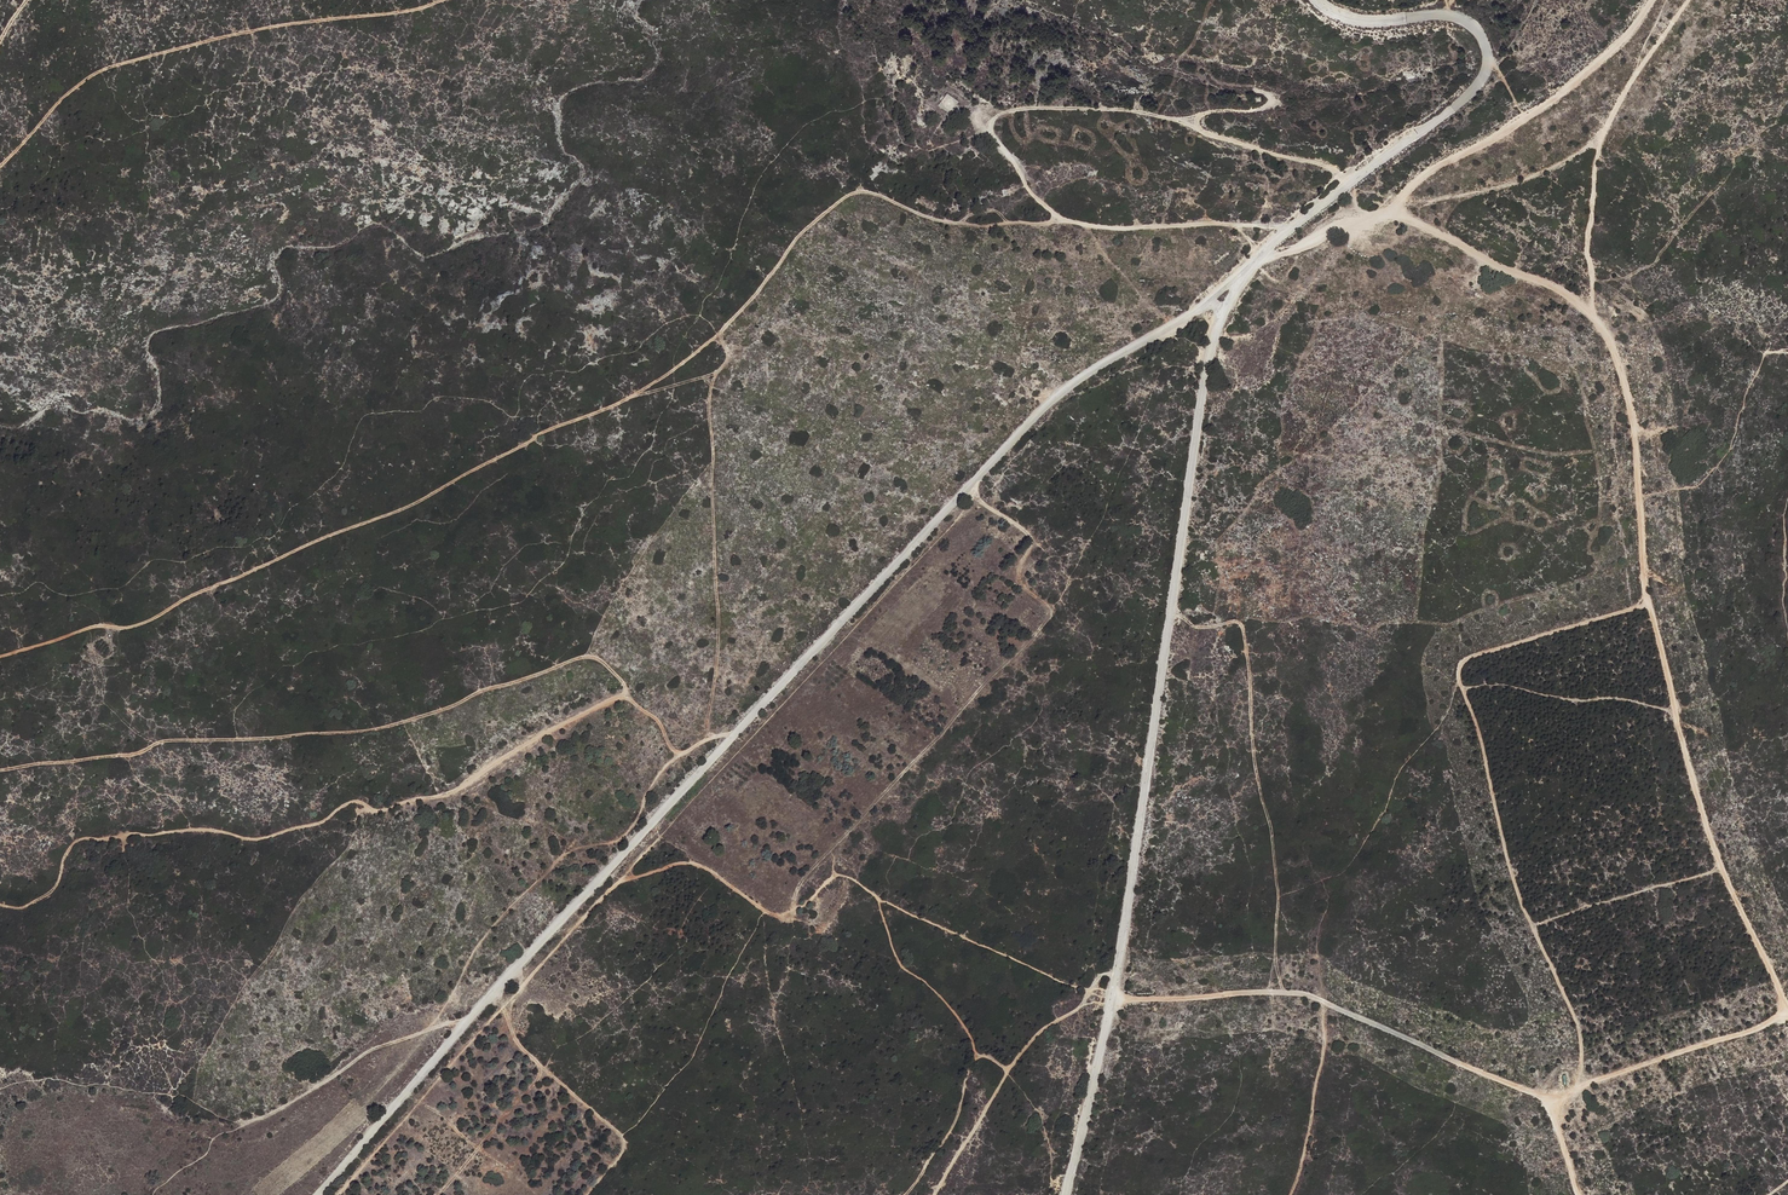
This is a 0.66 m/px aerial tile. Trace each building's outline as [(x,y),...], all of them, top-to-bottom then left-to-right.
[(946,93),(940,104),(952,111),(959,100),(946,93)]
